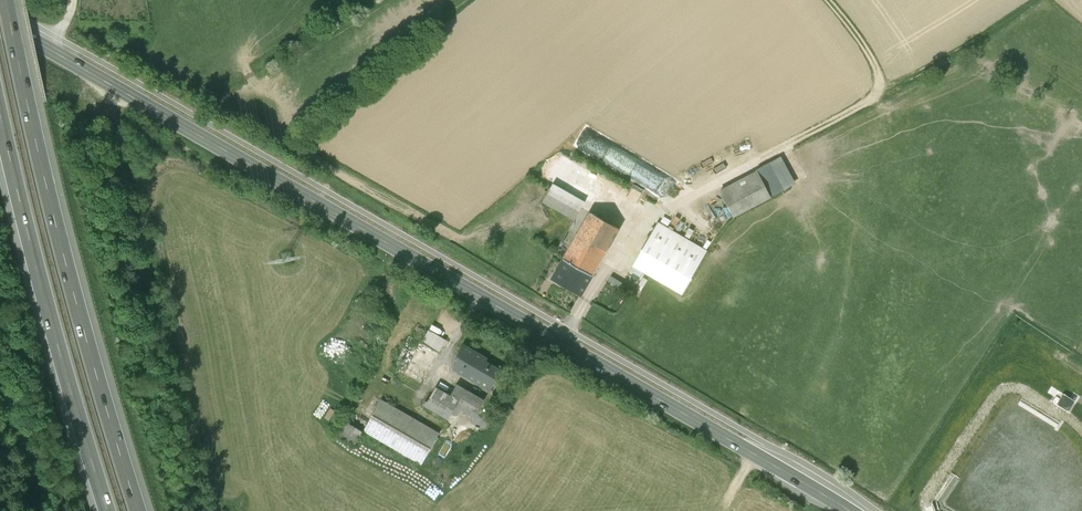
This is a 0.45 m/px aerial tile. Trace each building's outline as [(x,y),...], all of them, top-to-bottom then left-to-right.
[(749,133),(765,127),(761,118),(746,123),(749,133)] [(793,184),(780,161),(759,172),(771,196),(793,184)] [(771,196),(759,172),(720,193),(732,217),(771,196)] [(582,202),(550,184),(539,203),(572,221),(582,202)] [(564,260),(591,276),(618,229),(590,214),(564,260)] [(705,251),(656,223),(629,271),(640,278),(643,272),(681,294),(705,251)] [(552,280),(580,296),(591,276),(564,260),(552,280)] [(429,330),(421,343),(438,353),(445,340),(429,330)] [(486,359),(463,345),(456,358),(459,360),(454,369),(493,390),(498,381),(495,380),(500,371),(484,362),(486,359)] [(450,396),(436,388),(426,405),(448,418),(455,406),(474,416),(483,400),(457,385),(450,396)] [(439,433),(381,400),(364,430),(422,464),(439,433)] [(364,431),(345,420),(337,433),(356,445),(364,431)]
